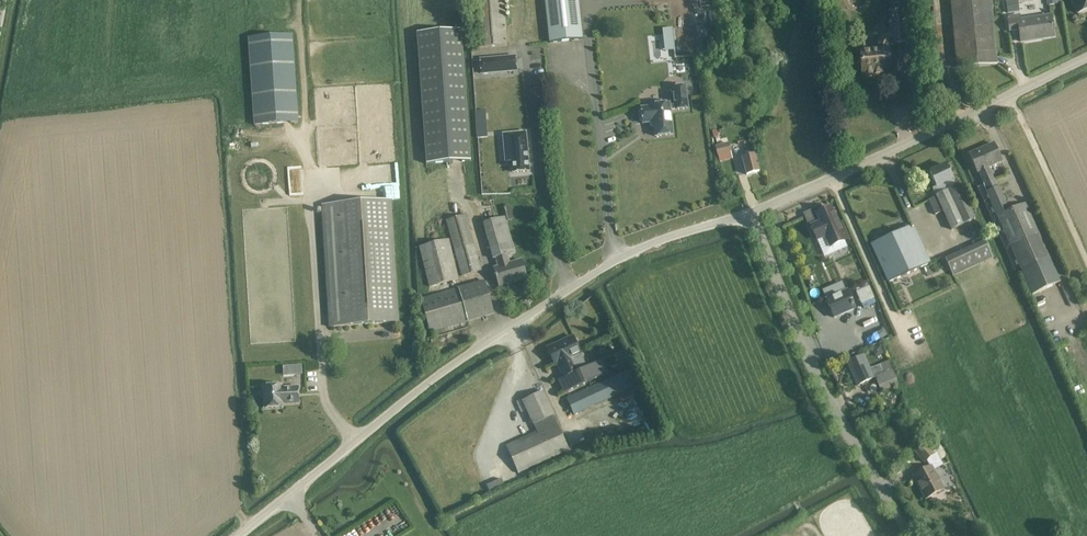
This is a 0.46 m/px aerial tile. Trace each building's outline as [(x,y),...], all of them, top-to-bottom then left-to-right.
[(478,48),(508,46),(504,0),(474,0),(478,48)] [(550,43),(582,40),(579,0),(546,0),(550,43)] [(951,1),(957,69),(998,65),(992,0),(968,0),(951,1)] [(1020,12),(1018,0),(1006,2),(1008,14),(1020,12)] [(1086,10),(1086,0),(1072,0),(1077,14),(1086,10)] [(842,12),(829,13),(831,35),(844,34),(842,12)] [(1020,21),(1019,16),(1008,17),(1010,31),(1019,30),(1021,41),(1054,37),(1051,16),(1020,21)] [(889,73),(887,49),(888,48),(890,47),(909,45),(908,21),(887,22),(888,33),(887,34),(883,35),(881,37),(879,40),(877,43),(876,47),(876,50),(861,51),(863,75),(889,73)] [(665,52),(675,51),(673,29),(663,30),(665,52)] [(427,164),(471,161),(461,30),(417,33),(427,164)] [(254,124),(297,121),(292,35),(249,38),(254,124)] [(516,57),(480,60),(481,75),(517,72),(516,57)] [(688,109),(686,85),(672,87),(674,105),(670,105),(670,103),(652,105),(652,107),(642,108),(642,111),(640,111),(638,112),(639,120),(641,122),(643,122),(643,123),(654,122),(655,136),(673,134),(670,110),(674,110),(674,111),(688,109)] [(485,111),(476,111),(477,119),(486,119),(485,111)] [(526,133),(503,135),(506,163),(512,162),(513,174),(529,172),(526,133)] [(759,171),(755,155),(751,141),(744,143),(748,157),(743,158),(747,174),(759,171)] [(716,155),(731,152),(729,143),(714,146),(716,155)] [(978,172),(987,192),(986,193),(1021,271),(1032,296),(1061,283),(1050,259),(1026,204),(1010,211),(999,186),(997,187),(989,167),(1002,162),(994,143),(969,154),(978,172)] [(960,185),(955,187),(945,165),(943,166),(943,165),(939,167),(939,168),(930,172),(937,187),(932,189),(951,230),(976,219),(960,185)] [(329,327),(398,322),(391,201),(322,205),(329,327)] [(830,208),(817,214),(815,210),(804,215),(810,228),(812,227),(817,240),(826,237),(830,247),(845,240),(830,208)] [(466,214),(446,220),(462,276),(482,271),(466,214)] [(493,260),(496,259),(498,267),(494,268),(499,286),(526,278),(521,260),(510,263),(508,255),(516,253),(505,216),(482,223),(493,260)] [(913,226),(872,245),(889,283),(930,263),(913,226)] [(429,287),(459,279),(449,239),(419,246),(429,287)] [(985,240),(945,259),(953,276),(993,258),(985,240)] [(485,280),(458,288),(421,298),(430,333),(468,321),(468,322),(494,314),(485,280)] [(842,282),(824,290),(827,298),(825,299),(834,319),(856,309),(847,289),(845,290),(842,282)] [(859,304),(873,299),(868,286),(854,290),(859,304)] [(555,365),(558,363),(562,370),(559,371),(562,378),(558,380),(563,393),(606,374),(600,361),(580,370),(576,363),(574,364),(571,358),(581,353),(573,336),(547,348),(555,365)] [(595,346),(597,358),(605,357),(606,363),(612,362),(613,368),(615,368),(611,343),(595,346)] [(884,374),(880,365),(871,369),(864,355),(848,363),(857,385),(875,377),(880,391),(898,384),(893,370),(884,374)] [(293,374),(303,374),(302,365),(292,366),(293,374)] [(628,370),(566,398),(574,415),(636,387),(628,370)] [(299,403),(298,387),(282,388),(282,385),(263,386),(264,408),(283,407),(283,404),(299,403)] [(520,399),(533,431),(502,444),(515,474),(567,452),(541,390),(520,399)] [(924,443),(914,452),(924,464),(935,455),(924,443)] [(926,499),(944,489),(940,482),(940,480),(938,475),(936,474),(931,466),(914,475),(918,483),(917,483),(926,499)]
